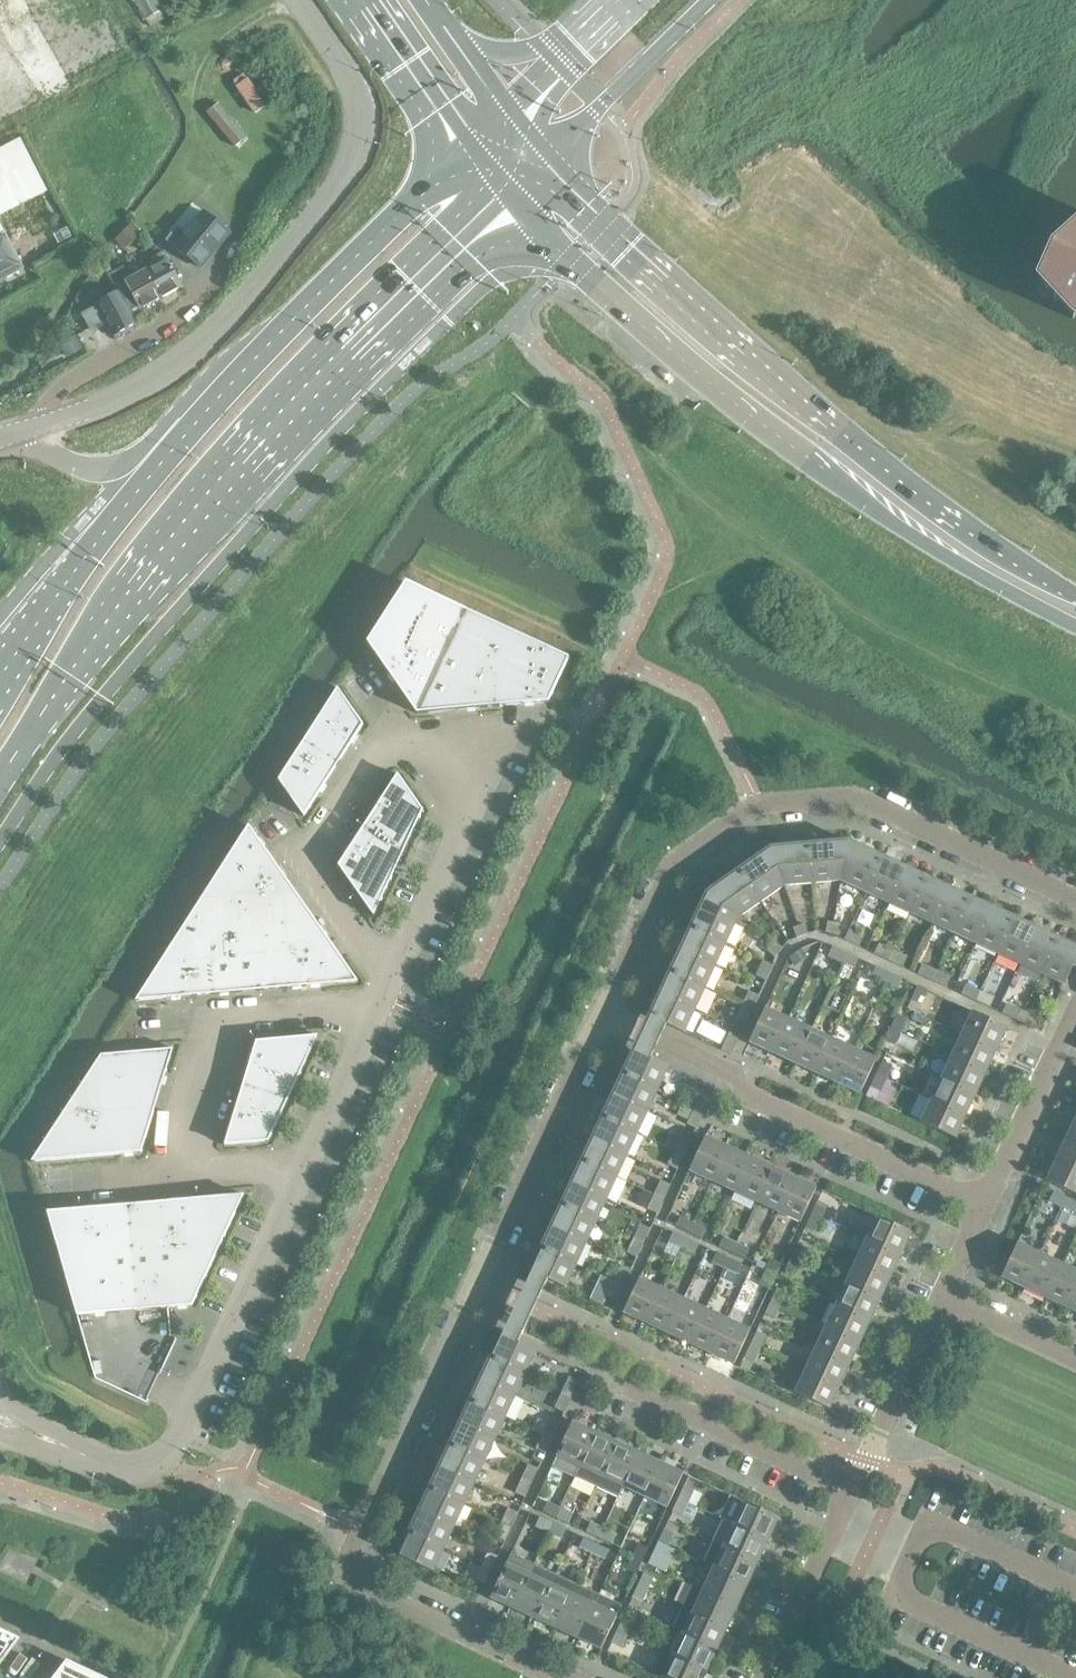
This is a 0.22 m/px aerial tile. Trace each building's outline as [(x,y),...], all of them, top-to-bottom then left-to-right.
[(161,11),(162,11),(156,0),(136,0),(150,26),(164,19),(161,11)] [(245,72),(234,80),(237,85),(248,78),(245,72)] [(266,105),(248,78),(237,85),(255,113),(266,105)] [(208,113),(235,145),(246,135),(219,103),(208,113)] [(20,141),(0,151),(0,214),(45,191),(20,141)] [(229,233),(204,212),(185,234),(178,228),(170,237),(168,240),(201,267),(229,233)] [(131,222),(116,239),(128,249),(143,232),(131,222)] [(1051,250),(1040,275),(1060,284),(1053,298),(1054,299),(1056,294),(1075,303),(1075,226),(1051,250)] [(5,237),(0,239),(0,279),(21,268),(5,237)] [(161,299),(181,287),(163,252),(151,259),(154,267),(147,271),(161,299)] [(119,270),(138,306),(141,310),(161,299),(147,271),(130,279),(124,267),(119,270)] [(138,306),(119,270),(108,276),(118,294),(82,314),(89,329),(106,320),(114,335),(137,322),(131,310),(138,306)] [(71,358),(83,351),(73,334),(61,341),(71,358)] [(417,713),(549,702),(569,658),(406,582),(367,643),(417,713)] [(304,817),(312,804),(363,725),(335,690),(278,780),(304,817)] [(374,916),(423,810),(398,774),(338,865),(374,916)] [(249,826),(136,1001),(358,981),(249,826)] [(841,880),(847,842),(809,846),(812,883),(841,880)] [(882,859),(847,842),(841,880),(866,892),(882,859)] [(812,883),(809,846),(771,849),(784,885),(812,883)] [(784,885),(771,849),(739,871),(761,902),(784,885)] [(888,903),(904,869),(882,859),(866,892),(888,903)] [(910,913),(926,879),(904,869),(888,903),(910,913)] [(761,902),(739,871),(708,893),(737,918),(761,902)] [(932,923),(948,889),(926,879),(910,913),(932,923)] [(954,933),(970,899),(948,889),(932,923),(954,933)] [(726,944),(737,918),(708,893),(692,928),(726,944)] [(976,943),(992,909),(970,899),(954,933),(976,943)] [(998,953),(1013,920),(992,909),(976,943),(998,953)] [(1020,964),(1035,930),(1013,920),(998,953),(1020,964)] [(804,924),(799,926),(802,936),(808,934),(804,924)] [(802,936),(799,926),(793,928),(797,938),(802,936)] [(715,966),(726,944),(692,928),(681,950),(715,966)] [(844,939),(859,946),(863,936),(849,929),(844,939)] [(1041,974),(1057,940),(1035,930),(1020,964),(1041,974)] [(1057,940),(1041,974),(1064,984),(1072,967),(1075,968),(1075,949),(1057,940)] [(774,941),(770,945),(779,952),(782,948),(774,941)] [(888,960),(893,950),(879,943),(874,953),(888,960)] [(779,952),(770,945),(767,950),(775,957),(779,952)] [(841,962),(845,952),(832,946),(828,956),(841,962)] [(807,957),(801,949),(789,957),(795,965),(807,957)] [(705,988),(715,966),(681,950),(671,972),(705,988)] [(907,956),(893,950),(888,960),(903,966),(907,956)] [(858,958),(845,952),(841,962),(854,968),(858,958)] [(766,980),(773,965),(763,961),(756,975),(766,980)] [(932,980),(937,970),(923,963),(918,973),(932,980)] [(884,982),(889,972),(876,966),(871,976),(884,982)] [(951,977),(937,970),(932,980),(946,987),(951,977)] [(695,1009),(705,988),(671,972),(661,994),(695,1009)] [(897,988),(902,978),(889,972),(884,982),(897,988)] [(976,1000),(980,990),(966,984),(961,994),(976,1000)] [(918,986),(911,999),(921,1003),(927,990),(918,986)] [(994,997),(980,990),(976,1000),(990,1007),(994,997)] [(749,991),(742,1005),(752,1009),(759,995),(749,991)] [(684,1032),(695,1009),(661,994),(644,1030),(660,1038),(667,1024),(684,1032)] [(1018,1020),(1022,1010),(1007,1003),(1002,1013),(1018,1020)] [(746,1024),(752,1009),(742,1005),(736,1019),(746,1024)] [(772,1052),(788,1018),(765,1008),(749,1042),(772,1052)] [(1038,1017),(1022,1010),(1018,1020),(1033,1027),(1038,1017)] [(973,1011),(962,1034),(996,1050),(1007,1027),(973,1011)] [(897,1014),(891,1027),(900,1031),(906,1018),(897,1014)] [(794,1062),(810,1028),(788,1018),(772,1052),(794,1062)] [(894,1044),(900,1031),(891,1027),(885,1040),(894,1044)] [(816,1073),(831,1039),(810,1028),(794,1062),(816,1073)] [(644,1030),(634,1051),(624,1074),(658,1089),(668,1066),(651,1058),(660,1038),(644,1030)] [(731,1054),(739,1037),(729,1032),(721,1049),(731,1054)] [(986,1071),(996,1050),(962,1034),(952,1056),(986,1071)] [(318,1036),(256,1041),(224,1145),(269,1141),(318,1036)] [(837,1083),(853,1049),(831,1039),(816,1073),(837,1083)] [(101,1055),(32,1162),(141,1152),(167,1068),(173,1048),(101,1055)] [(876,1059),(853,1049),(837,1083),(860,1093),(876,1059)] [(976,1093),(986,1071),(952,1056),(942,1077),(976,1093)] [(882,1061),(876,1074),(886,1078),(892,1065),(882,1061)] [(647,1111),(658,1089),(624,1074),(614,1095),(647,1111)] [(880,1091),(886,1078),(876,1074),(871,1086),(880,1091)] [(966,1115),(976,1093),(942,1077),(932,1099),(966,1115)] [(705,1111),(711,1097),(701,1093),(695,1107),(705,1111)] [(637,1133),(647,1111),(614,1095),(604,1117),(637,1133)] [(955,1138),(966,1115),(932,1099),(921,1122),(955,1138)] [(682,1101),(678,1112),(686,1116),(690,1104),(682,1101)] [(697,1128),(705,1111),(695,1107),(687,1124),(697,1128)] [(627,1155),(637,1133),(604,1117),(593,1139),(627,1155)] [(1067,1136),(1075,1140),(1075,1117),(1067,1136)] [(681,1136),(675,1150),(684,1155),(691,1141),(681,1136)] [(712,1181),(728,1147),(705,1136),(690,1170),(712,1181)] [(1067,1136),(1057,1158),(1075,1166),(1075,1140),(1067,1136)] [(617,1177),(627,1155),(593,1139),(583,1161),(617,1177)] [(734,1191),(750,1157),(728,1147),(712,1181),(734,1191)] [(678,1169),(684,1155),(675,1150),(668,1164),(678,1169)] [(756,1201),(772,1167),(750,1157),(734,1191),(756,1201)] [(1057,1158),(1047,1180),(1075,1194),(1075,1166),(1057,1158)] [(607,1199),(617,1177),(583,1161),(573,1183),(607,1199)] [(778,1211),(793,1177),(772,1167),(756,1201),(778,1211)] [(816,1188),(793,1177),(778,1211),(800,1222),(816,1188)] [(664,1199),(670,1185),(661,1180),(654,1194),(664,1199)] [(596,1221),(607,1199),(573,1183),(563,1205),(596,1221)] [(1062,1206),(1066,1197),(1054,1191),(1049,1200),(1062,1206)] [(192,1305),(244,1194),(47,1211),(73,1316),(78,1315),(192,1305)] [(657,1213),(664,1199),(654,1194),(647,1208),(657,1213)] [(1066,1197),(1062,1206),(1075,1212),(1075,1210),(1075,1201),(1066,1197)] [(827,1205),(818,1200),(812,1213),(821,1217),(829,1221),(834,1210),(826,1206),(827,1205)] [(586,1242),(596,1221),(563,1205),(553,1227),(586,1242)] [(815,1230),(821,1217),(812,1213),(806,1226),(815,1230)] [(901,1255),(911,1232),(877,1216),(867,1239),(901,1255)] [(688,1232),(693,1223),(680,1217),(676,1226),(688,1232)] [(706,1229),(693,1223),(688,1232),(701,1238),(706,1229)] [(644,1242),(650,1228),(640,1224),(634,1238),(644,1242)] [(576,1264),(586,1242),(553,1227),(542,1248),(576,1264)] [(681,1247),(686,1238),(673,1232),(668,1241),(681,1247)] [(732,1252),(736,1243),(724,1237),(719,1246),(732,1252)] [(637,1257),(644,1242),(634,1238),(627,1252),(637,1257)] [(699,1244),(686,1238),(681,1247),(694,1253),(699,1244)] [(890,1276),(901,1255),(867,1239),(856,1260),(890,1276)] [(749,1249),(736,1243),(732,1252),(745,1258),(749,1249)] [(1024,1287),(1040,1253),(1017,1243),(1001,1277),(1024,1287)] [(807,1248),(797,1244),(791,1257),(801,1261),(807,1248)] [(566,1287),(576,1264),(542,1248),(517,1303),(533,1311),(548,1279),(566,1287)] [(725,1267),(729,1258),(717,1252),(712,1262),(725,1267)] [(1046,1298),(1062,1264),(1040,1253),(1024,1287),(1046,1298)] [(795,1274),(801,1261),(791,1257),(785,1270),(795,1274)] [(742,1264),(729,1258),(725,1267),(738,1273),(742,1264)] [(775,1276),(781,1263),(772,1258),(766,1271),(775,1276)] [(880,1298),(890,1276),(856,1260),(846,1282),(880,1298)] [(1075,1290),(1075,1270),(1062,1264),(1046,1298),(1068,1308),(1075,1290)] [(624,1285),(631,1269),(621,1265),(614,1280),(624,1285)] [(769,1289),(775,1276),(766,1271),(760,1284),(769,1289)] [(646,1323),(662,1289),(639,1278),(623,1312),(646,1323)] [(617,1300),(624,1285),(614,1280),(607,1296),(617,1300)] [(870,1320),(880,1298),(846,1282),(836,1304),(870,1320)] [(777,1287),(771,1300),(780,1305),(786,1292),(777,1287)] [(668,1333),(684,1299),(662,1289),(646,1323),(668,1333)] [(1068,1308),(1075,1312),(1075,1290),(1068,1308)] [(690,1343),(705,1309),(684,1299),(668,1333),(690,1343)] [(774,1317),(780,1305),(771,1300),(765,1313),(774,1317)] [(517,1303),(502,1335),(492,1357),(525,1373),(536,1350),(518,1342),(533,1311),(517,1303)] [(860,1342),(870,1320),(836,1304),(826,1326),(860,1342)] [(711,1353),(727,1319),(705,1309),(690,1343),(711,1353)] [(734,1364),(750,1329),(727,1319),(711,1353),(734,1364)] [(850,1364),(860,1342),(826,1326),(816,1348),(850,1364)] [(766,1335),(757,1331),(751,1344),(760,1348),(766,1335)] [(754,1361),(760,1348),(751,1344),(745,1357),(754,1361)] [(840,1385),(850,1364),(816,1348),(806,1369),(840,1385)] [(515,1395),(525,1373),(492,1357),(482,1379),(515,1395)] [(829,1408),(840,1385),(806,1369),(795,1392),(829,1408)] [(572,1395),(579,1381),(569,1376),(563,1390),(572,1395)] [(505,1417),(515,1395),(482,1379),(471,1401),(505,1417)] [(565,1412),(572,1395),(563,1390),(555,1407),(565,1412)] [(495,1439),(505,1417),(471,1401),(461,1423),(495,1439)] [(549,1420),(542,1434),(552,1439),(559,1425),(549,1420)] [(575,1476),(595,1432),(572,1421),(552,1466),(575,1476)] [(485,1461),(495,1439),(461,1423),(451,1445),(485,1461)] [(596,1486),(617,1442),(595,1432),(575,1476),(596,1486)] [(545,1453),(552,1439),(542,1434),(536,1448),(545,1453)] [(623,1486),(639,1452),(617,1442),(596,1486),(618,1497),(623,1486)] [(474,1483),(485,1461),(451,1445),(441,1467),(474,1483)] [(645,1496),(661,1462),(639,1452),(623,1486),(645,1496)] [(683,1473),(661,1462),(645,1496),(667,1507),(683,1473)] [(531,1483),(538,1468),(528,1464),(522,1478),(531,1483)] [(464,1504),(474,1483),(441,1467),(431,1489),(464,1504)] [(525,1497),(531,1483),(522,1478),(515,1492),(525,1497)] [(685,1485),(679,1498),(688,1502),(694,1489),(685,1485)] [(454,1526),(464,1504),(431,1489),(420,1511),(454,1526)] [(682,1515),(688,1502),(679,1498),(673,1511),(682,1515)] [(556,1517),(560,1507),(547,1501),(543,1511),(556,1517)] [(744,1501),(734,1524),(768,1540),(778,1517),(744,1501)] [(511,1526),(518,1512),(508,1507),(501,1522),(511,1526)] [(573,1513),(560,1507),(556,1517),(569,1523),(573,1513)] [(444,1548),(454,1526),(420,1511),(410,1532),(444,1548)] [(548,1532),(553,1523),(540,1517),(536,1526),(548,1532)] [(768,1540),(734,1524),(723,1519),(713,1541),(758,1561),(768,1540)] [(505,1540),(511,1526),(501,1522),(495,1536),(505,1540)] [(599,1537),(604,1528),(591,1522),(586,1531),(599,1537)] [(566,1529),(553,1523),(548,1532),(561,1538),(566,1529)] [(617,1534),(604,1528),(599,1537),(612,1543),(617,1534)] [(664,1529),(658,1542),(667,1546),(673,1533),(664,1529)] [(433,1571),(444,1548),(410,1532),(400,1555),(433,1571)] [(592,1552),(596,1543),(584,1537),(579,1546),(592,1552)] [(747,1583),(758,1561),(713,1541),(703,1563),(713,1567),(747,1583)] [(675,1549),(667,1546),(658,1542),(648,1564),(664,1571),(675,1549)] [(609,1549),(596,1543),(592,1552),(605,1558),(609,1549)] [(639,1543),(633,1556),(642,1561),(648,1548),(639,1543)] [(491,1570),(497,1556),(488,1551),(481,1565),(491,1570)] [(513,1608),(534,1563),(511,1553),(491,1597),(513,1608)] [(636,1573),(642,1561),(633,1556),(627,1569),(636,1573)] [(535,1618),(556,1574),(534,1563),(513,1608),(535,1618)] [(484,1584),(491,1570),(481,1565),(474,1579),(484,1584)] [(737,1605),(747,1583),(713,1567),(703,1589),(737,1605)] [(644,1572),(638,1585),(647,1590),(653,1577),(644,1572)] [(557,1628),(578,1584),(556,1574),(535,1618),(557,1628)] [(579,1638),(599,1594),(578,1584),(557,1628),(579,1638)] [(727,1627),(737,1605),(703,1589),(693,1584),(683,1606),(727,1627)] [(641,1603),(647,1590),(638,1585),(632,1598),(641,1603)] [(622,1604),(599,1594),(579,1638),(601,1649),(622,1604)] [(717,1649),(727,1627),(683,1606),(673,1628),(683,1633),(717,1649)] [(624,1616),(618,1629),(627,1633),(633,1620),(624,1616)] [(20,1638),(0,1629),(0,1664),(20,1638)] [(621,1646),(627,1633),(618,1629),(612,1642),(621,1646)] [(707,1670),(717,1649),(683,1633),(673,1654),(673,1655),(707,1670)] [(707,1670),(673,1655),(673,1654),(662,1649),(652,1672),(664,1677),(703,1677),(707,1670)] [(69,1661),(57,1677),(105,1677),(69,1661)]
